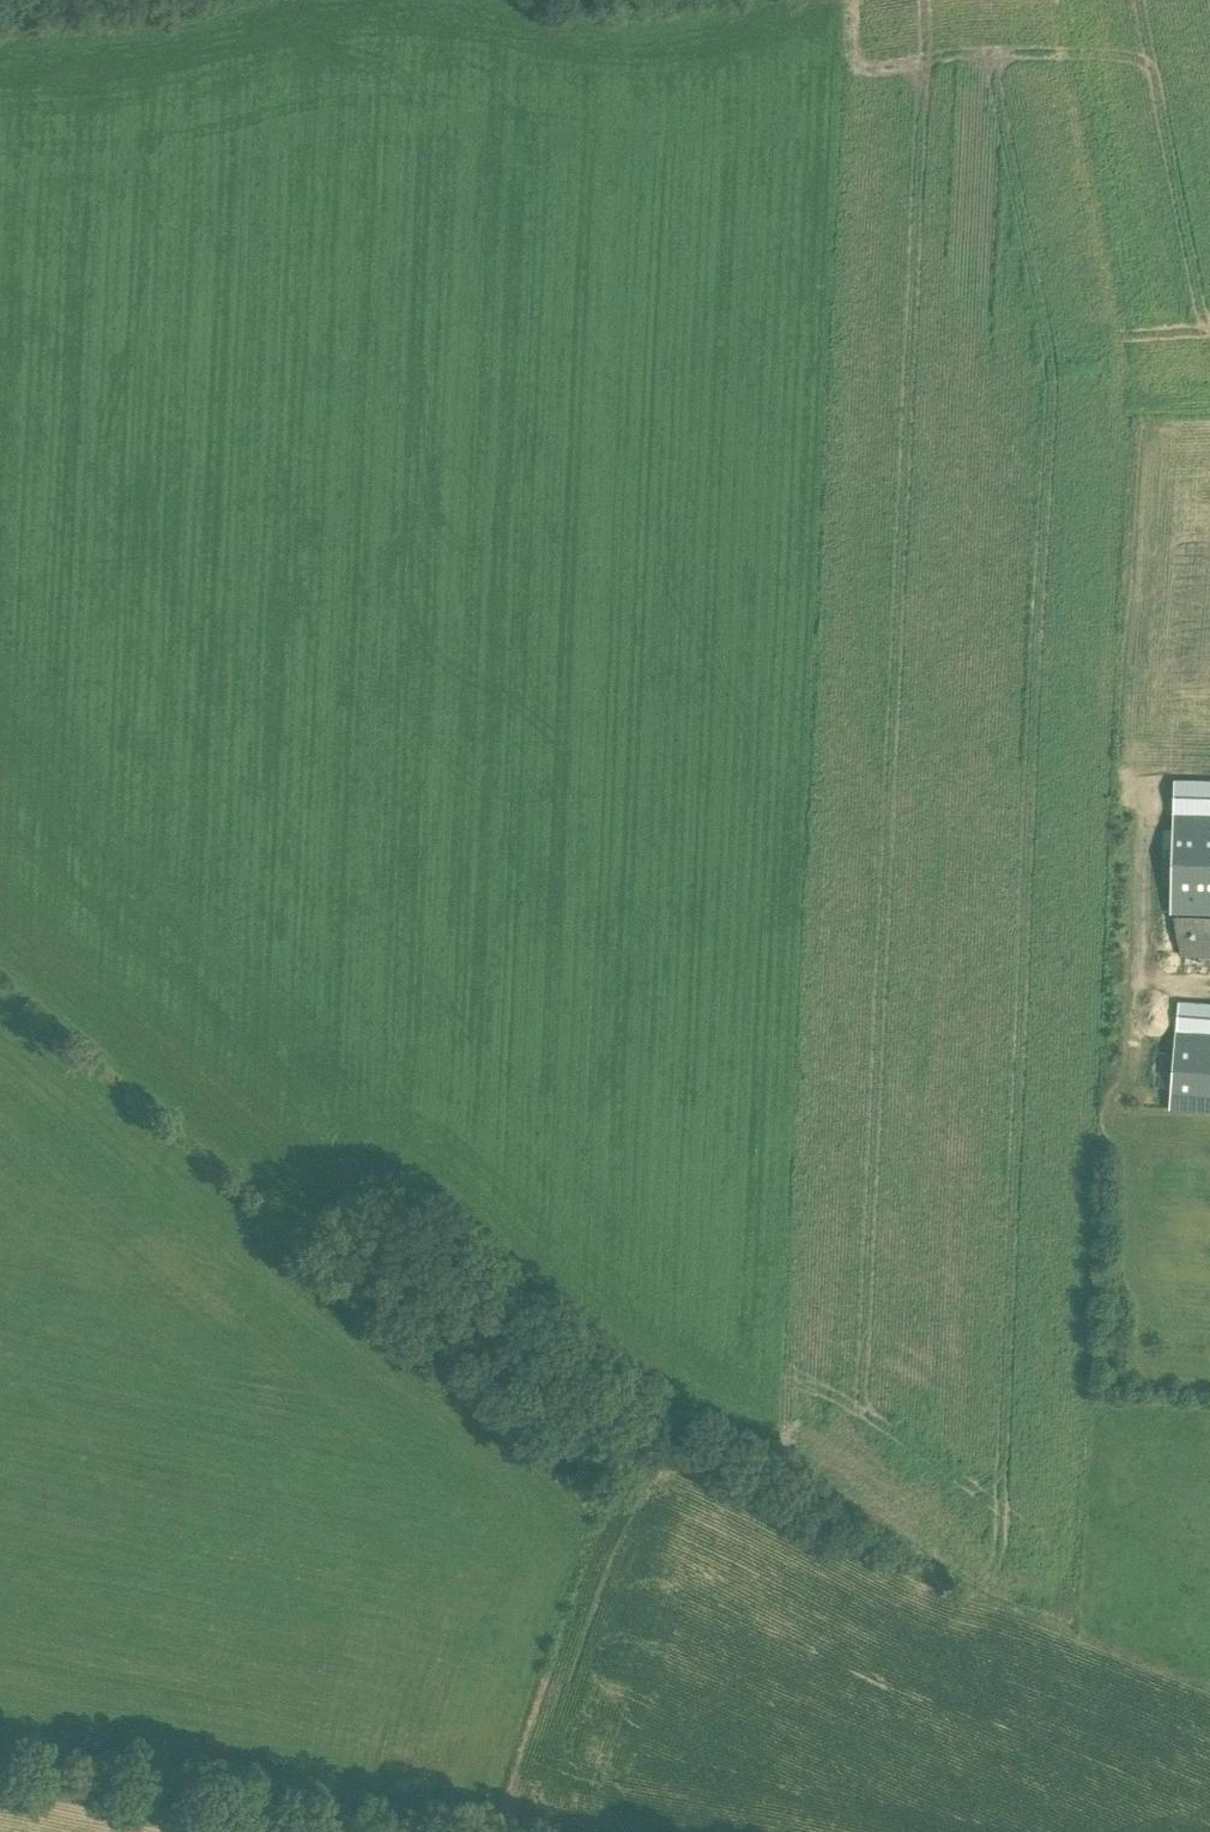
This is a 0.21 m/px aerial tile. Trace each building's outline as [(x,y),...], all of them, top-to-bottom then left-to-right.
[(1170,915),(1209,916),(1209,816),(1172,815),(1171,866),(1170,915)] [(1209,958),(1209,917),(1177,916),(1176,957),(1209,958)] [(1176,1031),(1170,1109),(1209,1112),(1209,1034),(1176,1031)]
